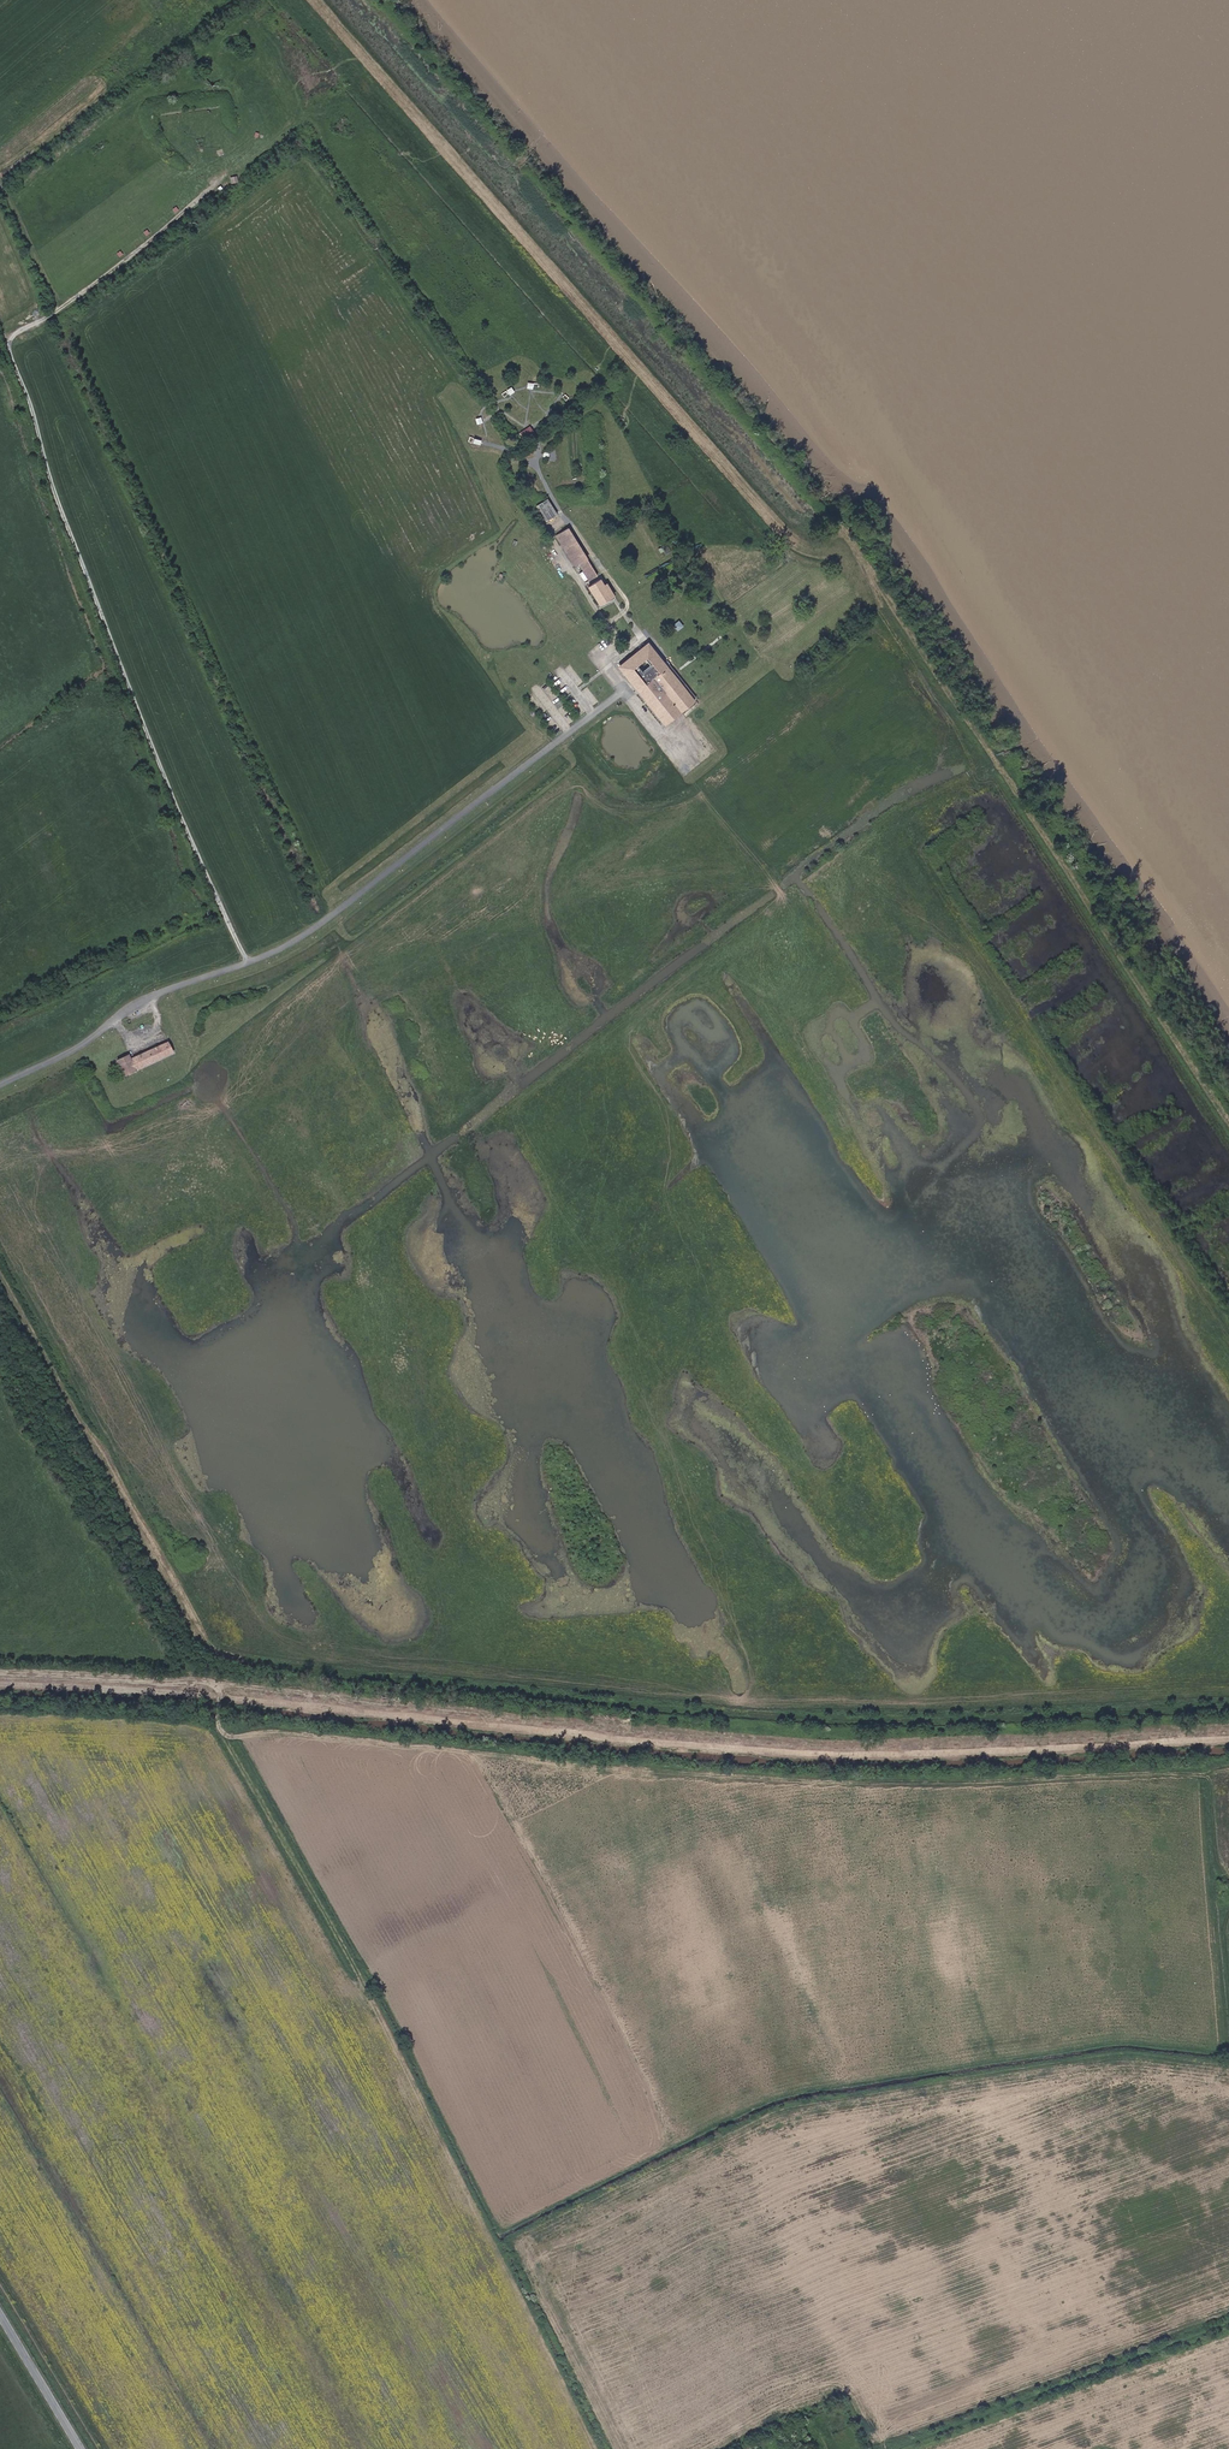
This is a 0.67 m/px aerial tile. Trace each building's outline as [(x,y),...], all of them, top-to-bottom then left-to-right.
[(231,183),(238,182),(236,175),(229,177),(231,183)] [(544,521),(556,513),(544,496),(533,504),(544,521)] [(598,581),(569,534),(556,541),(575,572),(579,570),(589,587),(598,581)] [(599,609),(611,602),(604,590),(601,585),(588,592),(599,609)] [(606,589),(604,590),(611,602),(613,601),(606,589)] [(677,631),(683,626),(678,620),(672,624),(677,631)] [(618,673),(627,683),(664,728),(683,713),(693,706),(665,672),(646,650),(623,668),(618,673)] [(695,704),(667,670),(665,672),(693,706),(695,704)] [(686,760),(681,763),(680,761),(676,763),(682,771),(690,766),(686,760)] [(128,1061),(126,1058),(113,1063),(121,1078),(171,1055),(166,1045),(128,1061)] [(198,1523),(187,1528),(197,1550),(208,1545),(198,1523)] [(176,1543),(179,1549),(187,1545),(184,1539),(176,1543)] [(179,1549),(183,1557),(191,1553),(187,1545),(179,1549)] [(1221,1887),(1211,1887),(1212,1897),(1222,1896),(1221,1887)] [(762,2447),(757,2437),(735,2448),(758,2448),(762,2447)]
